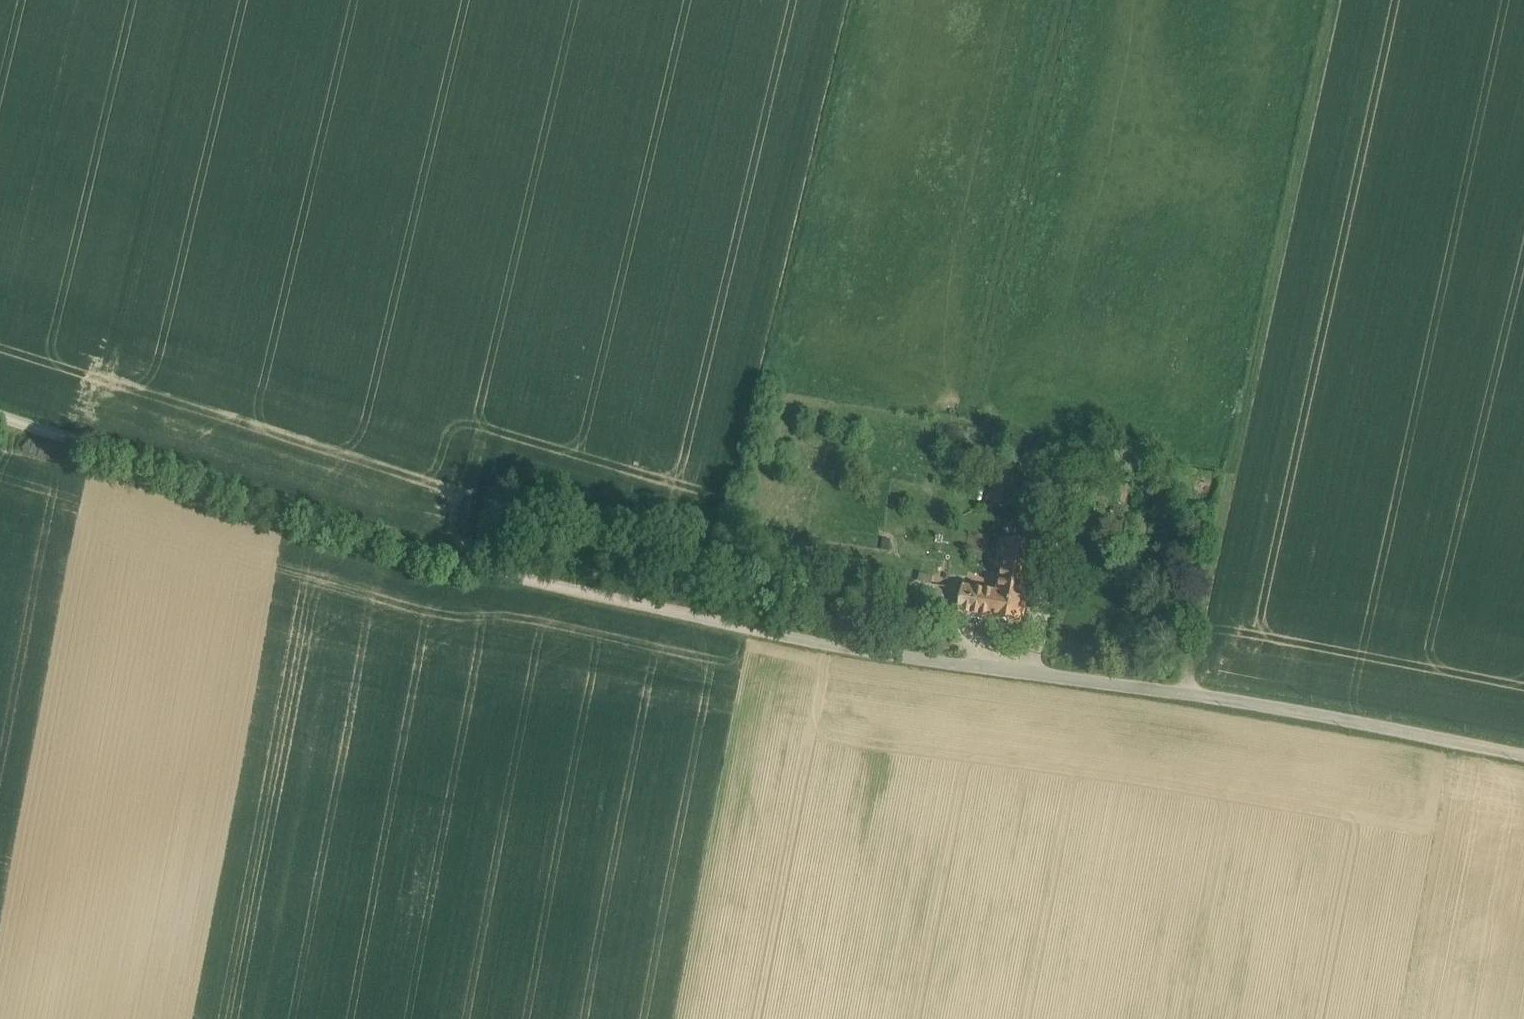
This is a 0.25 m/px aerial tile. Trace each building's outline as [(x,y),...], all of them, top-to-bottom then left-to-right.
[(1009,475),(993,472),(987,503),(1003,506),(1009,475)] [(1023,543),(1001,540),(996,569),(1002,570),(998,592),(964,587),(959,616),(1004,623),(1003,629),(1019,632),(1020,626),(1023,626),(1031,582),(1036,583),(1040,565),(1043,564),(1045,561),(1047,551),(1046,547),(1043,545),(1046,525),(1026,522),(1023,543)]
